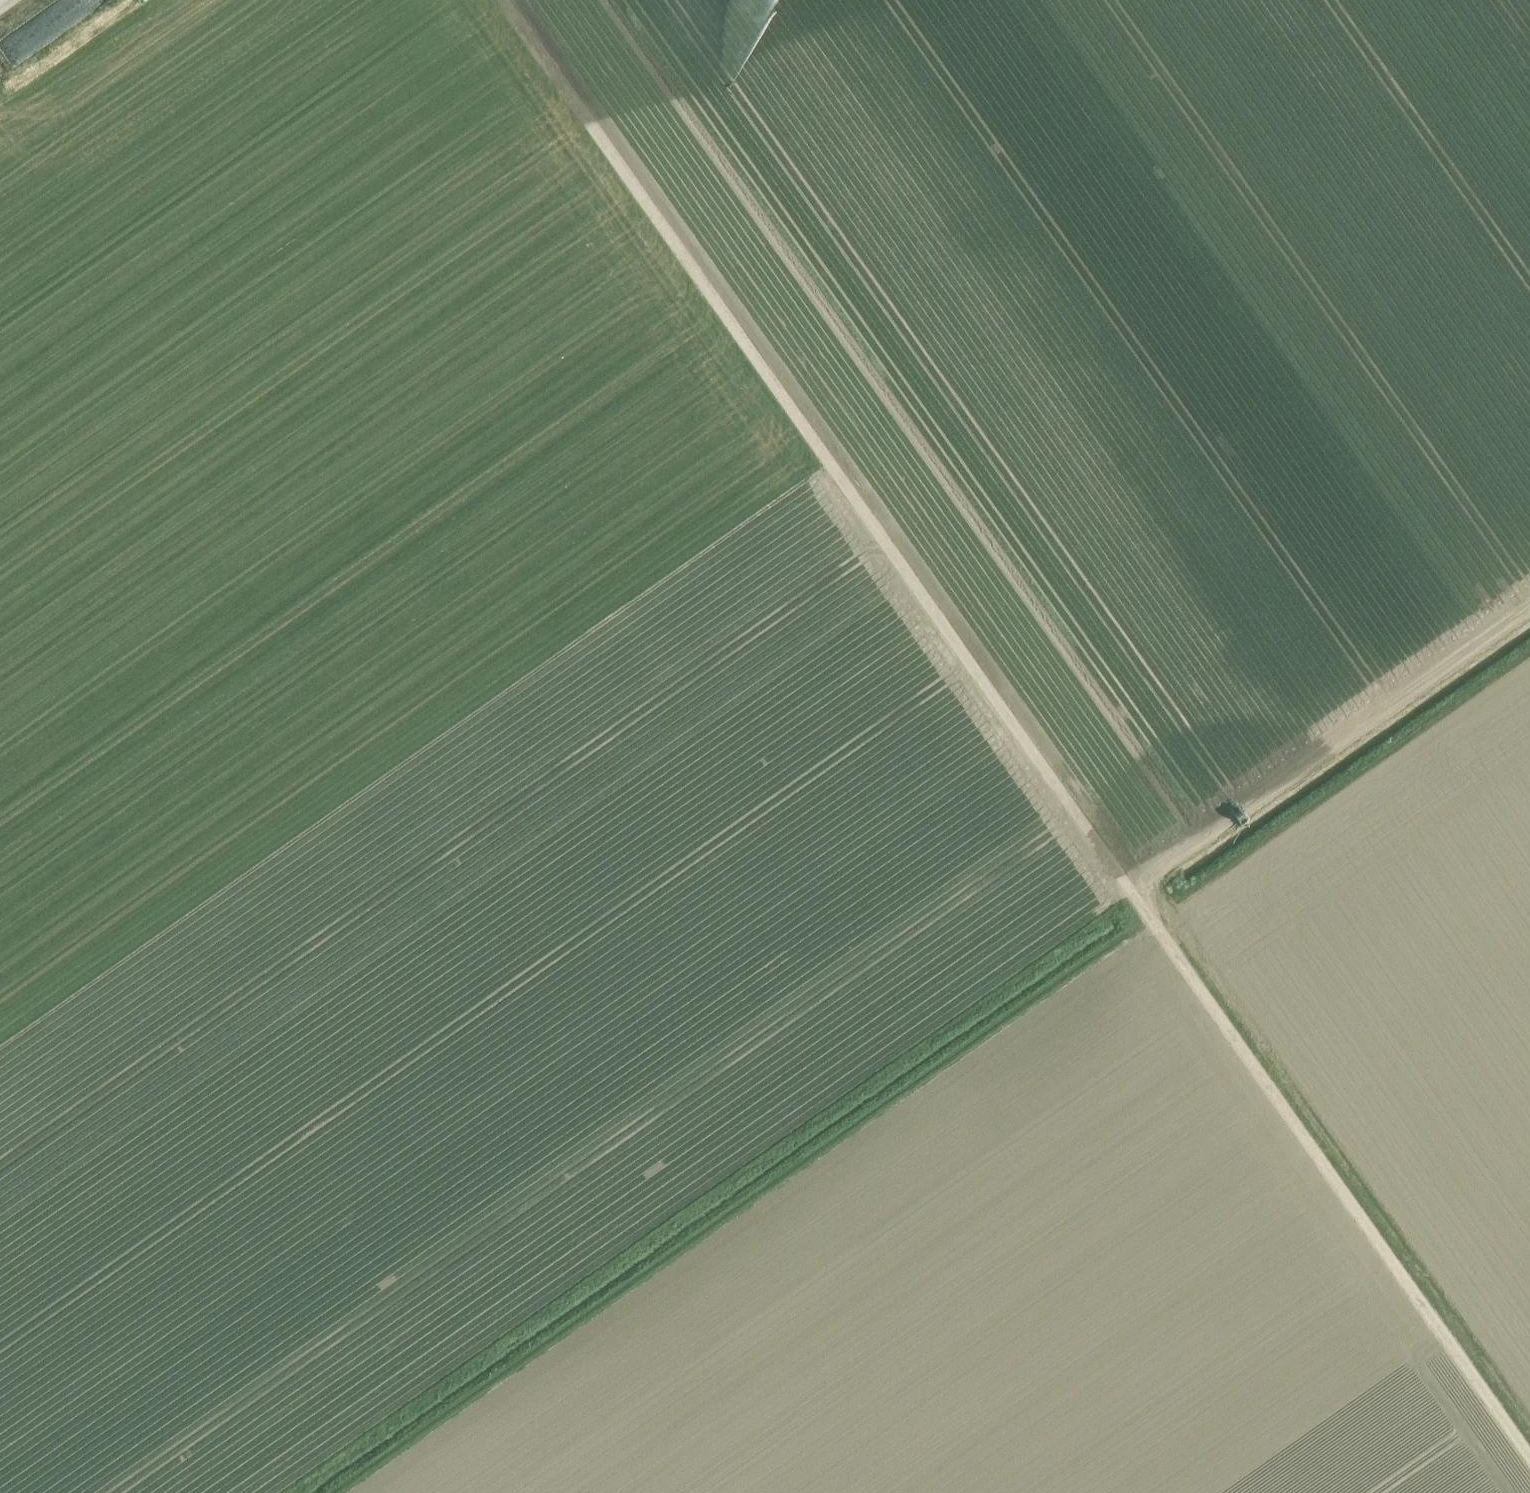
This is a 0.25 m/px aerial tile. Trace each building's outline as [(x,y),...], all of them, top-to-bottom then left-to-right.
[(1277,1133),(1285,1127),(1274,1113),(1266,1119),(1277,1133)]
